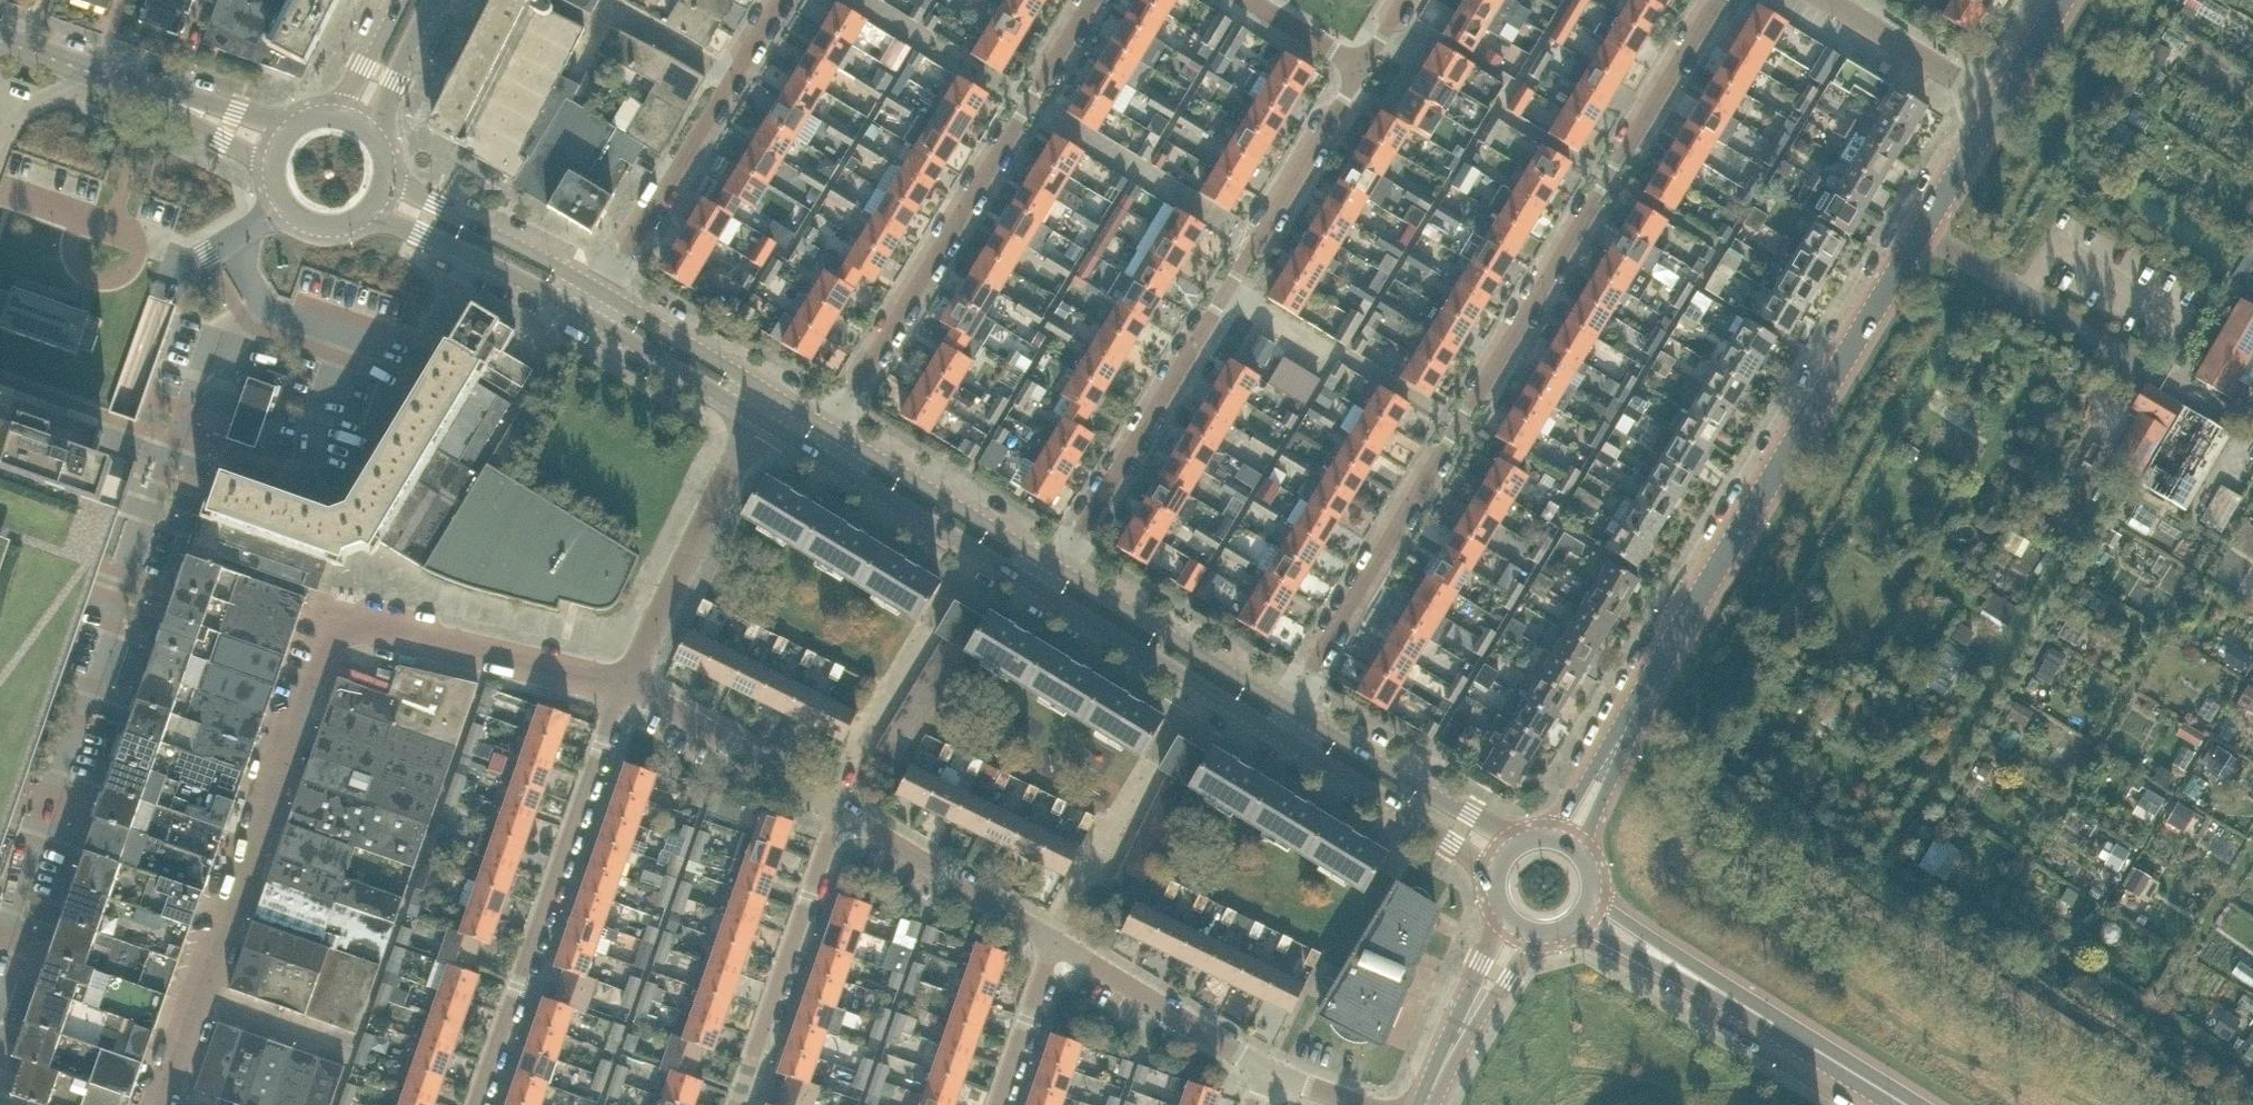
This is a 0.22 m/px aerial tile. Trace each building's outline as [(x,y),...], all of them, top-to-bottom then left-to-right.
[(112,0),(79,0),(108,10),(112,0)] [(146,11),(144,10),(142,13),(144,14),(142,21),(143,22),(143,21),(169,30),(169,31),(178,34),(179,33),(178,33),(186,12),(190,13),(195,0),(150,0),(146,11)] [(219,5),(211,26),(204,42),(294,75),(296,76),(335,0),(220,0),(219,5)] [(529,0),(502,0),(470,61),(472,61),(466,72),(468,79),(461,93),(454,95),(449,106),(447,106),(435,131),(460,144),(476,152),(474,156),(475,157),(475,156),(508,176),(516,181),(530,159),(522,154),(561,76),(586,29),(553,12),(554,8),(552,4),(550,2),(546,0),(537,0),(535,3),(529,0)] [(593,15),(600,0),(563,0),(593,15)] [(734,2),(732,0),(683,0),(682,1),(721,24),(734,2)] [(1044,3),(1040,0),(1007,0),(1002,9),(1030,26),(1044,3)] [(1168,14),(1145,0),(1139,0),(1126,20),(1154,38),(1168,14)] [(1177,0),(1145,0),(1168,14),(1177,0)] [(1526,22),(1491,0),(1467,0),(1459,12),(1487,29),(1499,36),(1507,23),(1521,31),(1526,22)] [(1526,22),(1532,13),(1519,5),(1519,3),(1514,0),(1491,0),(1526,22)] [(1663,12),(1644,0),(1632,0),(1621,18),(1649,35),(1663,12)] [(1671,0),(1644,0),(1663,12),(1671,0)] [(1987,11),(1969,0),(1955,0),(1944,17),(1972,34),(1987,11)] [(1993,0),(1969,0),(1987,11),(1993,0)] [(2237,1),(2236,0),(2197,0),(2226,18),(2237,1)] [(706,47),(721,24),(682,1),(668,24),(706,47)] [(877,27),(867,21),(839,4),(825,28),(853,45),(862,31),(871,37),(877,27)] [(1565,16),(1576,23),(1584,11),(1572,4),(1565,16)] [(918,22),(926,10),(917,5),(910,17),(918,22)] [(1773,48),(1788,24),(1760,6),(1745,30),(1773,48)] [(1016,49),(1030,26),(1002,9),(988,32),(1016,49)] [(1473,53),(1487,29),(1459,12),(1445,35),(1473,53)] [(1203,43),(1214,50),(1232,20),(1220,13),(1203,43)] [(932,31),(940,19),(931,14),(924,26),(932,31)] [(1569,34),(1576,23),(1565,16),(1558,27),(1569,34)] [(1649,35),(1621,18),(1613,32),(1600,24),(1595,34),(1607,41),(1635,58),(1649,35)] [(1140,61),(1154,38),(1126,20),(1112,44),(1140,61)] [(1235,55),(1250,31),(1238,24),(1223,48),(1235,55)] [(707,79),(673,58),(611,27),(592,63),(607,71),(613,61),(657,84),(658,85),(653,94),(657,96),(657,97),(680,111),(681,111),(685,113),(693,100),(694,101),(707,79)] [(839,68),(853,45),(825,28),(811,51),(839,68)] [(1759,71),(1773,48),(1745,30),(1731,54),(1759,71)] [(1001,73),(1016,49),(988,32),(973,56),(1001,73)] [(1621,82),(1635,58),(1607,41),(1593,65),(1621,82)] [(897,71),(911,48),(903,43),(888,66),(897,71)] [(1208,60),(1214,50),(1203,43),(1196,53),(1208,60)] [(1126,84),(1140,61),(1112,44),(1098,67),(1126,84)] [(1474,67),(1475,66),(1439,45),(1423,70),(1459,92),(1490,111),(1505,86),(1474,67)] [(1816,67),(1827,74),(1839,55),(1828,47),(1816,67)] [(1223,48),(1212,67),(1223,74),(1235,55),(1223,48)] [(1189,64),(1194,56),(1182,49),(1177,57),(1201,72),(1189,64)] [(1498,68),(1504,58),(1490,50),(1485,60),(1498,68)] [(1537,62),(1548,69),(1555,57),(1544,50),(1537,62)] [(825,92),(839,68),(811,51),(797,74),(825,92)] [(918,68),(925,56),(917,51),(909,63),(916,68),(918,68)] [(1301,95),(1315,71),(1287,54),(1273,78),(1301,95)] [(1745,94),(1759,71),(1731,54),(1717,77),(1745,94)] [(1189,64),(1201,72),(1206,63),(1194,56),(1189,64)] [(1880,86),(1883,81),(1847,59),(1833,83),(1850,94),(1855,85),(1883,103),(1878,111),(1884,115),(1885,114),(1913,132),(1928,108),(1893,87),(1890,92),(1880,86)] [(1541,81),(1548,69),(1537,62),(1529,74),(1541,81)] [(909,79),(916,68),(909,63),(902,75),(909,79)] [(1607,105),(1621,82),(1593,65),(1579,88),(1607,105)] [(882,95),(895,73),(883,66),(873,83),(868,92),(880,99),(882,95)] [(1112,107),(1126,84),(1098,67),(1084,90),(1112,107)] [(1218,82),(1223,74),(1212,67),(1207,75),(1218,82)] [(1822,84),(1827,74),(1816,67),(1810,77),(1822,84)] [(593,98),(604,76),(590,69),(581,86),(579,90),(593,98)] [(1454,99),(1459,92),(1423,70),(1409,94),(1475,135),(1485,118),(1454,99)] [(811,115),(825,92),(797,74),(783,97),(811,115)] [(1218,82),(1207,75),(1230,90),(1235,81),(1223,74),(1218,82)] [(579,90),(581,86),(561,76),(522,154),(530,159),(516,181),(552,203),(570,172),(613,198),(645,146),(627,135),(586,110),(593,98),(579,90)] [(856,85),(868,92),(873,83),(861,76),(856,85)] [(1731,117),(1745,94),(1717,77),(1703,100),(1731,117)] [(974,119),(988,95),(960,78),(946,102),(974,119)] [(1287,118),(1301,95),(1273,78),(1258,101),(1287,118)] [(1803,98),(1810,102),(1818,90),(1811,85),(1803,98)] [(1593,128),(1607,105),(1579,88),(1565,111),(1593,128)] [(1097,131),(1112,107),(1084,90),(1069,114),(1097,131)] [(897,109),(902,101),(891,94),(886,102),(897,109)] [(1460,159),(1475,135),(1409,94),(1394,119),(1411,129),(1452,154),(1460,159)] [(1161,111),(1166,103),(1154,95),(1149,104),(1173,118),(1161,111)] [(797,138),(811,115),(783,97),(769,120),(797,138)] [(1516,114),(1524,102),(1515,97),(1508,109),(1516,114)] [(1804,114),(1810,102),(1803,98),(1796,109),(1804,114)] [(1741,123),(1731,117),(1703,100),(1689,123),(1694,126),(1717,140),(1726,146),(1741,123)] [(912,112),(914,108),(902,101),(897,109),(886,102),(909,117),(912,112)] [(1273,141),(1287,118),(1258,101),(1244,124),(1273,141)] [(960,142),(974,119),(946,102),(932,125),(960,142)] [(1161,111),(1173,118),(1178,110),(1166,103),(1161,111)] [(661,155),(679,125),(645,104),(627,135),(645,146),(661,155)] [(1878,111),(1871,106),(1861,122),(1849,114),(1843,124),(1844,125),(1858,133),(1869,140),(1898,157),(1913,132),(1885,114),(1884,115),(1878,111)] [(1579,152),(1593,128),(1565,111),(1550,135),(1579,152)] [(1411,129),(1394,119),(1383,112),(1368,136),(1396,153),(1411,129)] [(1190,129),(1195,121),(1183,113),(1178,121),(1190,129)] [(1495,133),(1503,121),(1494,116),(1487,128),(1495,133)] [(783,161),(797,138),(769,120),(754,144),(783,161)] [(1190,129),(1178,121),(1178,122),(1202,136),(1207,128),(1195,121),(1190,129)] [(1782,149),(1796,125),(1789,121),(1774,144),(1782,149)] [(828,131),(840,138),(845,130),(833,123),(828,131)] [(1717,140),(1694,126),(1689,123),(1674,146),(1694,158),(1703,164),(1717,140)] [(877,140),(883,129),(873,124),(867,135),(877,140)] [(1259,164),(1273,141),(1244,124),(1230,147),(1259,164)] [(946,165),(960,142),(932,125),(918,148),(946,165)] [(1852,142),(1858,133),(1844,125),(1839,134),(1852,142)] [(854,141),(857,137),(845,130),(840,138),(851,145),(854,141)] [(1154,149),(1162,136),(1154,130),(1145,144),(1154,149)] [(1070,177),(1084,153),(1056,136),(1042,160),(1070,177)] [(1382,176),(1396,153),(1368,136),(1354,159),(1382,176)] [(1882,183),(1898,157),(1869,140),(1853,166),(1882,183)] [(869,156),(874,148),(862,141),(857,149),(869,156)] [(1161,169),(1175,146),(1167,141),(1152,164),(1161,169)] [(769,184),(783,161),(754,144),(741,167),(769,184)] [(1147,161),(1154,149),(1145,144),(1138,156),(1147,161)] [(1775,160),(1782,149),(1774,144),(1768,155),(1775,160)] [(1557,187),(1572,163),(1544,146),(1529,170),(1557,187)] [(1703,164),(1694,158),(1674,146),(1660,170),(1688,187),(1703,164)] [(1244,188),(1259,164),(1230,147),(1216,170),(1244,188)] [(874,148),(869,156),(881,163),(883,159),(886,155),(874,148)] [(932,188),(946,165),(918,148),(904,171),(932,188)] [(1466,162),(1474,168),(1482,156),(1473,151),(1466,162)] [(1453,171),(1460,159),(1452,154),(1445,166),(1453,171)] [(1368,199),(1382,176),(1354,159),(1340,182),(1368,199)] [(1087,219),(1090,215),(1091,213),(1086,211),(1089,207),(1082,203),(1083,200),(1063,188),(1070,177),(1042,160),(1028,183),(1056,200),(1076,212),(1073,216),(1085,223),(1087,219)] [(1483,160),(1474,177),(1489,185),(1497,167),(1483,160)] [(1457,176),(1451,186),(1464,194),(1470,183),(1478,171),(1465,163),(1457,176)] [(84,187),(101,192),(107,169),(90,165),(84,187)] [(1882,183),(1853,166),(1845,179),(1831,171),(1829,174),(1817,166),(1811,175),(1866,209),(1882,183)] [(754,208),(769,184),(741,167),(726,191),(717,206),(733,216),(743,201),(754,208)] [(800,177),(811,184),(816,176),(805,169),(800,177)] [(849,186),(857,174),(849,170),(840,183),(838,181),(834,187),(845,194),(850,187),(849,186)] [(1230,211),(1244,188),(1216,170),(1202,194),(1230,211)] [(1543,210),(1557,187),(1529,170),(1515,193),(1543,210)] [(1674,210),(1688,187),(1660,170),(1646,193),(1674,210)] [(918,211),(932,188),(904,171),(890,194),(918,211)] [(614,199),(613,198),(570,172),(552,203),(555,205),(595,229),(614,199)] [(1114,203),(1128,179),(1119,174),(1105,198),(1114,203)] [(1850,236),(1866,209),(1811,175),(1806,185),(1819,193),(1808,210),(1819,217),(1820,216),(1822,217),(1821,218),(1850,236)] [(828,183),(816,176),(811,184),(823,191),(826,187),(828,183)] [(1745,190),(1755,196),(1763,183),(1753,177),(1745,190)] [(1354,222),(1368,199),(1340,182),(1326,205),(1354,222)] [(1042,223),(1056,200),(1028,183),(1013,206),(1042,223)] [(1128,212),(1142,188),(1134,183),(1119,206),(1128,212)] [(841,202),(845,194),(834,187),(829,195),(841,202)] [(1422,195),(1434,202),(1411,187),(1406,196),(1418,203),(1422,195)] [(1748,206),(1755,196),(1745,190),(1739,200),(1748,206)] [(1529,234),(1543,210),(1515,193),(1501,216),(1529,234)] [(845,194),(841,202),(852,209),(855,205),(857,201),(845,194)] [(904,234),(918,211),(890,194),(876,217),(904,234)] [(1429,210),(1434,202),(1422,195),(1418,203),(1429,210)] [(733,216),(717,206),(705,199),(691,223),(720,240),(734,217),(733,216)] [(1653,246),(1668,222),(1639,204),(1625,228),(1653,246)] [(1340,246),(1354,222),(1326,205),(1312,229),(1340,246)] [(1459,228),(1461,224),(1464,219),(1440,205),(1440,206),(1452,213),(1447,221),(1459,228)] [(1040,254),(1047,242),(1035,235),(1042,223),(1013,206),(999,229),(1028,246),(1040,254)] [(1105,230),(1113,235),(1128,212),(1119,206),(1105,230)] [(1435,214),(1447,221),(1452,213),(1440,206),(1437,210),(1435,214)] [(1750,215),(1764,224),(1769,216),(1755,207),(1750,215)] [(1191,250),(1205,226),(1177,209),(1163,233),(1191,250)] [(1097,231),(1099,226),(1102,222),(1090,215),(1087,219),(1085,223),(1097,231)] [(1758,233),(1764,224),(1750,215),(1744,224),(1758,233)] [(1515,257),(1529,234),(1501,216),(1487,240),(1515,257)] [(1821,218),(1822,217),(1820,216),(1819,217),(1807,236),(1798,230),(1792,241),(1832,265),(1850,236),(1821,218)] [(890,257),(904,234),(876,217),(862,241),(890,257)] [(1726,241),(1734,228),(1725,222),(1717,236),(1726,241)] [(705,263),(720,240),(691,223),(677,246),(705,263)] [(768,238),(777,243),(784,231),(775,226),(768,238)] [(803,237),(811,242),(818,231),(810,226),(803,237)] [(1409,226),(1398,244),(1406,248),(1417,231),(1409,226)] [(1664,252),(1653,246),(1625,228),(1611,252),(1639,269),(1650,276),(1664,252)] [(1013,270),(1028,246),(999,229),(985,252),(1013,270)] [(1334,274),(1341,263),(1333,258),(1340,246),(1312,229),(1298,252),(1326,269),(1334,274)] [(1099,258),(1113,235),(1105,230),(1091,253),(1099,258)] [(1177,273),(1191,250),(1163,233),(1149,256),(1177,273)] [(1389,249),(1394,241),(1383,234),(1378,242),(1389,249)] [(770,254),(777,243),(768,238),(761,249),(770,254)] [(1501,280),(1515,257),(1487,240),(1473,263),(1501,280)] [(875,281),(890,257),(862,241),(847,265),(848,265),(848,264),(864,274),(863,274),(875,281)] [(1406,248),(1398,244),(1394,241),(1389,249),(1401,256),(1406,248)] [(1819,288),(1832,265),(1792,241),(1786,250),(1795,256),(1787,269),(1819,288)] [(1709,262),(1716,251),(1706,245),(1699,256),(1709,262)] [(691,287),(705,263),(677,246),(662,270),(691,287)] [(999,293),(1013,270),(985,252),(971,276),(999,293)] [(1312,292),(1326,269),(1298,252),(1284,275),(1312,292)] [(1423,260),(1424,259),(1412,252),(1411,253),(1407,260),(1419,267),(1423,260)] [(1624,293),(1639,269),(1611,252),(1596,275),(1624,293)] [(1723,260),(1737,269),(1741,261),(1727,252),(1723,260)] [(1092,271),(1099,258),(1091,253),(1083,266),(1092,271)] [(1057,270),(1062,261),(1050,254),(1045,263),(1057,270)] [(1163,297),(1177,273),(1149,256),(1135,280),(1163,297)] [(848,265),(847,265),(836,257),(831,265),(843,272),(838,280),(827,273),(812,297),(840,314),(854,290),(854,289),(863,274),(864,274),(848,264),(848,265)] [(1389,277),(1398,262),(1390,257),(1381,272),(1389,277)] [(768,270),(777,275),(784,263),(775,258),(768,270)] [(1423,260),(1419,267),(1430,274),(1433,270),(1436,266),(1424,259),(1423,260)] [(1731,278),(1737,269),(1723,260),(1717,269),(1731,278)] [(1069,277),(1071,273),(1074,269),(1062,261),(1057,270),(1069,277)] [(1487,303),(1501,280),(1473,263),(1459,286),(1487,303)] [(1805,310),(1819,288),(1787,269),(1773,291),(1805,310)] [(769,287),(777,275),(768,270),(761,282),(769,287)] [(1086,288),(1091,279),(1080,272),(1075,280),(1086,288)] [(1378,294),(1389,277),(1381,272),(1370,290),(1378,294)] [(740,285),(748,290),(756,278),(747,273),(740,285)] [(1297,316),(1312,292),(1284,275),(1269,299),(1297,316)] [(1631,296),(1624,293),(1596,275),(1582,298),(1610,315),(1619,301),(1625,305),(1631,296)] [(985,316),(999,293),(971,276),(957,299),(985,316)] [(1098,295),(1101,291),(1100,291),(1103,286),(1091,279),(1086,288),(1098,295)] [(1149,320),(1163,297),(1135,280),(1120,303),(1149,320)] [(1361,296),(1366,287),(1354,280),(1349,289),(1361,296)] [(1678,293),(1686,298),(1694,286),(1685,281),(1678,293)] [(1473,326),(1487,303),(1459,286),(1445,309),(1473,326)] [(1378,294),(1370,290),(1366,287),(1361,296),(1365,298),(1373,303),(1378,294)] [(77,310),(15,288),(12,294),(0,290),(0,321),(4,322),(1,328),(78,355),(80,348),(94,353),(100,334),(99,334),(103,320),(92,316),(92,315),(89,314),(92,306),(80,302),(77,310)] [(1790,335),(1805,310),(1773,291),(1759,315),(1790,335)] [(1679,310),(1686,298),(1678,293),(1671,305),(1679,310)] [(734,314),(741,302),(733,296),(726,308),(734,314)] [(2242,296),(2197,375),(2238,398),(2248,381),(2240,377),(2252,355),(2252,302),(2242,296)] [(826,337),(840,314),(812,297),(798,320),(826,337)] [(1364,318),(1373,303),(1365,298),(1356,314),(1364,318)] [(1379,306),(1391,313),(1395,305),(1384,298),(1381,302),(1379,306)] [(1395,305),(1391,313),(1402,321),(1407,312),(1384,298),(1395,305)] [(1596,339),(1610,315),(1582,298),(1568,322),(1596,339)] [(971,340),(985,316),(957,299),(943,323),(955,330),(955,329),(971,339),(970,339),(971,340)] [(1029,316),(1034,308),(1022,301),(1017,309),(1029,316)] [(1066,319),(1074,306),(1065,301),(1057,313),(1066,319)] [(1134,343),(1149,320),(1120,303),(1106,326),(1134,343)] [(748,322),(755,310),(747,305),(740,317),(748,322)] [(516,332),(501,323),(502,322),(474,306),(458,332),(453,329),(447,340),(448,342),(438,357),(348,505),(340,508),(332,511),(223,473),(212,502),(209,500),(188,557),(222,568),(225,558),(319,590),(329,561),(340,565),(344,551),(355,547),(364,544),(377,551),(382,542),(404,555),(415,562),(426,569),(436,574),(447,578),(457,582),(468,586),(479,589),(558,609),(560,600),(568,602),(595,609),(599,610),(603,610),(606,610),(610,608),(613,607),(616,605),(619,602),(621,599),(623,596),(641,557),(637,554),(534,492),(528,488),(503,473),(488,464),(482,475),(473,469),(513,403),(484,385),(488,379),(517,397),(534,370),(533,369),(533,370),(504,352),(516,332)] [(1684,315),(1698,323),(1703,315),(1689,306),(1684,315)] [(1043,319),(1045,315),(1034,308),(1029,316),(1040,323),(1043,319)] [(1459,350),(1473,326),(1445,309),(1430,332),(1459,350)] [(1352,311),(1350,315),(1361,322),(1364,318),(1356,314),(1352,311)] [(1367,326),(1375,331),(1384,316),(1376,311),(1367,326)] [(1347,346),(1361,322),(1350,315),(1335,339),(1347,346)] [(1693,333),(1698,323),(1684,315),(1678,324),(1693,333)] [(1763,363),(1777,339),(1738,316),(1729,331),(1736,335),(1731,343),(1763,363)] [(1058,334),(1063,326),(1051,319),(1046,327),(1058,334)] [(811,361),(826,337),(798,320),(783,344),(811,361)] [(1042,347),(1049,336),(1023,321),(1016,333),(1042,347)] [(1582,362),(1596,339),(1568,322),(1554,344),(1582,362)] [(1070,341),(1073,337),(1072,337),(1075,333),(1063,326),(1058,334),(1070,341)] [(1120,366),(1134,343),(1106,326),(1092,349),(1120,366)] [(1361,354),(1375,331),(1367,326),(1353,349),(1361,354)] [(1650,339),(1658,344),(1665,332),(1657,327),(1650,339)] [(970,339),(971,339),(955,329),(955,330),(945,345),(931,368),(959,385),(973,362),(961,355),(970,339)] [(1445,373),(1459,350),(1430,332),(1416,356),(1445,373)] [(1270,357),(1277,346),(1262,337),(1249,359),(1264,367),(1268,361),(1269,361),(1271,358),(1270,357)] [(1651,356),(1658,344),(1650,339),(1643,351),(1651,356)] [(1749,385),(1763,363),(1731,343),(1717,366),(1749,385)] [(1590,366),(1582,362),(1554,344),(1540,368),(1568,385),(1577,371),(1584,376),(1590,366)] [(1015,367),(1023,353),(1013,347),(1005,361),(1015,367)] [(1106,389),(1120,366),(1092,349),(1078,372),(1106,389)] [(1656,360),(1671,369),(1676,360),(1661,351),(1656,360)] [(1430,396),(1445,373),(1416,356),(1409,368),(1403,364),(1396,376),(1430,396)] [(1246,401),(1261,378),(1232,360),(1218,384),(1246,401)] [(1282,391),(1296,367),(1284,360),(1270,383),(1282,391)] [(1665,378),(1671,369),(1656,360),(1650,369),(1665,378)] [(1333,391),(1347,367),(1339,362),(1325,386),(1333,391)] [(1735,408),(1749,385),(1717,366),(1703,389),(1735,408)] [(1293,398),(1308,374),(1296,367),(1282,391),(1293,398)] [(962,387),(959,385),(931,368),(916,392),(945,409),(952,396),(971,408),(978,397),(962,387)] [(1576,389),(1568,385),(1540,368),(1526,391),(1554,408),(1562,395),(1570,399),(1576,389)] [(249,383),(227,444),(255,454),(268,416),(274,418),(289,377),(270,370),(263,388),(249,383)] [(1083,428),(1106,390),(1106,389),(1078,372),(1064,396),(1055,412),(1066,419),(1083,428)] [(1622,385),(1630,390),(1637,378),(1629,373),(1622,385)] [(1305,405),(1320,381),(1308,374),(1293,398),(1305,405)] [(1022,392),(1031,397),(1040,403),(1047,391),(1029,379),(1022,392)] [(2142,477),(2171,425),(2184,402),(2146,381),(2133,404),(2142,409),(2113,460),(2142,477)] [(1395,428),(1409,405),(1374,383),(1369,393),(1376,397),(1367,411),(1395,428)] [(1735,408),(1703,389),(1694,383),(1694,384),(1688,394),(1697,399),(1690,411),(1694,413),(1721,430),(1735,408)] [(1232,424),(1246,401),(1218,384),(1204,407),(1232,424)] [(1623,402),(1630,390),(1622,385),(1614,397),(1623,402)] [(1332,410),(1340,396),(1325,387),(1317,401),(1332,410)] [(1983,423),(1992,404),(1963,389),(1953,408),(1983,423)] [(1540,431),(1554,408),(1526,391),(1512,414),(1540,431)] [(930,432),(945,409),(916,392),(902,415),(930,432)] [(1024,409),(1031,397),(1022,392),(1015,403),(1024,409)] [(1006,399),(1006,398),(1001,395),(994,407),(1002,412),(1009,401),(1006,399)] [(1629,405),(1643,414),(1648,406),(1634,396),(1629,405)] [(2,798),(4,798),(6,798),(8,798),(10,798),(11,797),(13,796),(14,794),(15,793),(16,791),(17,789),(17,787),(17,785),(16,783),(15,782),(14,780),(13,779),(11,778),(9,777),(15,763),(20,765),(38,713),(60,651),(78,599),(95,551),(98,544),(111,507),(116,509),(120,510),(121,510),(121,511),(131,482),(119,478),(108,474),(99,471),(92,469),(92,468),(104,433),(0,397),(0,804),(2,798)] [(2234,431),(2217,422),(2187,404),(2143,482),(2189,509),(2234,431)] [(1320,420),(1325,412),(1313,405),(1308,413),(1332,427),(1320,420)] [(1638,423),(1643,414),(1629,405),(1623,414),(1638,423)] [(519,413),(534,423),(538,416),(523,406),(519,413)] [(995,424),(1002,412),(994,407),(987,419),(995,424)] [(1218,448),(1232,424),(1204,407),(1190,430),(1218,448)] [(1381,451),(1395,428),(1367,411),(1353,434),(1381,451)] [(1721,430),(1694,413),(1690,411),(1676,434),(1694,445),(1707,453),(1721,430)] [(1283,423),(1291,428),(1298,417),(1290,412),(1283,423)] [(1332,427),(1334,423),(1337,419),(1325,412),(1320,420),(1332,427)] [(530,429),(534,423),(519,413),(515,420),(530,429)] [(1526,455),(1540,431),(1512,414),(1498,437),(1510,445),(1510,444),(1526,454),(1526,455)] [(1094,435),(1083,428),(1066,419),(1051,442),(1080,459),(1094,435)] [(1593,432),(1601,437),(1609,424),(1601,419),(1593,432)] [(526,435),(530,429),(515,420),(511,426),(526,435)] [(523,442),(526,435),(511,426),(508,432),(523,442)] [(994,439),(1003,444),(1010,432),(1002,427),(994,439)] [(1204,471),(1218,448),(1190,430),(1176,454),(1204,471)] [(519,448),(523,442),(508,432),(504,439),(519,448)] [(1594,448),(1601,437),(1593,432),(1586,443),(1594,448)] [(1263,449),(1268,441),(1256,433),(1251,442),(1263,449)] [(1367,475),(1381,451),(1353,434),(1339,457),(1367,475)] [(1707,453),(1694,445),(1676,434),(1662,457),(1693,476),(1707,453)] [(515,454),(519,448),(504,439),(500,445),(515,454)] [(1011,449),(1003,444),(994,439),(987,451),(995,456),(988,468),(996,473),(1011,449)] [(1263,449),(1251,442),(1274,456),(1279,448),(1268,441),(1263,449)] [(1601,450),(1615,459),(1621,450),(1606,441),(1601,450)] [(974,459),(981,447),(973,442),(965,454),(974,459)] [(1066,482),(1080,459),(1051,442),(1037,465),(1066,482)] [(1526,454),(1510,444),(1510,445),(1500,460),(1485,483),(1513,500),(1528,477),(1516,469),(1526,454)] [(511,461),(515,454),(500,445),(496,451),(511,461)] [(1610,468),(1615,459),(1601,450),(1595,459),(1610,468)] [(507,467),(511,461),(496,451),(492,458),(507,467)] [(988,468),(995,456),(987,451),(979,463),(988,468)] [(1292,466),(1297,458),(1285,451),(1280,460),(1303,474),(1304,474),(1292,466)] [(1190,494),(1204,471),(1176,454),(1161,477),(1190,494)] [(1353,498),(1367,475),(1339,457),(1325,481),(1353,498)] [(1693,476),(1662,457),(1654,469),(1644,463),(1638,473),(1648,479),(1680,498),(1693,476)] [(503,473),(507,467),(492,458),(488,464),(503,473)] [(1292,466),(1304,474),(1309,466),(1297,458),(1292,466)] [(1051,506),(1066,482),(1037,465),(1023,489),(1051,506)] [(1565,478),(1573,483),(1580,471),(1572,467),(1565,478)] [(2228,475),(2207,511),(2227,523),(2248,486),(2228,475)] [(1176,517),(1190,494),(1161,477),(1147,500),(1176,517)] [(1565,495),(1573,483),(1565,478),(1557,491),(1565,495)] [(826,515),(791,493),(767,479),(745,516),(804,552),(826,515)] [(1666,521),(1680,498),(1648,479),(1634,502),(1666,521)] [(1235,495),(1239,487),(1228,480),(1223,488),(1235,495)] [(1339,521),(1353,498),(1325,481),(1311,504),(1339,521)] [(1499,524),(1513,500),(1485,483),(1471,506),(1499,524)] [(1235,495),(1223,488),(1246,503),(1251,494),(1239,487),(1235,495)] [(1573,495),(1598,510),(1603,502),(1578,487),(1573,495)] [(1593,519),(1598,510),(1573,495),(1568,504),(1593,519)] [(2134,516),(2155,527),(2166,506),(2145,495),(2134,516)] [(1666,521),(1634,502),(1625,496),(1611,519),(1613,519),(1652,543),(1666,521)] [(1264,513),(1269,505),(1257,498),(1252,506),(1275,520),(1276,520),(1264,513)] [(1162,541),(1176,517),(1147,500),(1133,523),(1162,541)] [(1325,544),(1339,521),(1311,504),(1297,527),(1325,544)] [(1264,513),(1276,520),(1280,512),(1269,505),(1264,513)] [(1485,547),(1499,524),(1471,506),(1457,530),(1485,547)] [(2019,543),(2024,546),(2039,522),(2021,511),(1997,551),(2010,559),(2019,543)] [(883,549),(848,528),(826,515),(804,552),(861,586),(883,549)] [(1652,543),(1613,519),(1611,519),(1612,519),(1607,529),(1615,534),(1607,547),(1638,566),(1652,543)] [(1147,564),(1162,541),(1133,523),(1119,547),(1147,564)] [(1206,542),(1211,534),(1199,526),(1195,534),(1206,542)] [(1311,567),(1325,544),(1297,527),(1283,550),(1311,567)] [(1471,570),(1485,547),(1457,530),(1443,553),(1471,570)] [(1580,558),(1580,556),(1584,544),(1564,532),(1557,544),(1580,558)] [(1206,542),(1195,534),(1194,535),(1218,549),(1223,541),(1211,534),(1206,542)] [(1537,547),(1545,552),(1552,540),(1544,535),(1537,547)] [(1236,559),(1240,551),(1229,544),(1224,552),(1247,567),(1247,566),(1236,559)] [(1538,564),(1545,552),(1537,547),(1530,559),(1538,564)] [(940,584),(905,563),(883,549),(861,586),(918,621),(940,584)] [(1297,591),(1311,567),(1283,550),(1269,573),(1297,591)] [(1236,559),(1247,566),(1252,558),(1240,551),(1236,559)] [(1457,593),(1471,570),(1443,553),(1429,576),(1457,593)] [(307,597),(222,569),(188,557),(168,616),(286,658),(307,597)] [(1549,577),(1557,564),(1548,558),(1540,572),(1549,577)] [(1626,605),(1640,581),(1608,562),(1594,585),(1626,605)] [(1216,584),(1234,588),(1237,570),(1220,566),(1216,584)] [(1534,581),(1549,590),(1555,580),(1549,577),(1540,572),(1534,581)] [(1283,614),(1297,591),(1269,573),(1254,597),(1259,599),(1283,614)] [(1192,592),(1199,580),(1191,575),(1184,587),(1192,592)] [(1443,616),(1457,593),(1429,576),(1415,599),(1443,616)] [(1508,592),(1518,598),(1525,586),(1515,580),(1508,592)] [(1544,598),(1549,590),(1534,581),(1529,589),(1544,598)] [(1206,600),(1214,588),(1204,582),(1197,594),(1206,600)] [(1626,605),(1594,585),(1586,598),(1577,592),(1571,603),(1580,608),(1612,628),(1626,605)] [(1511,610),(1518,598),(1508,592),(1501,604),(1511,610)] [(1283,614),(1259,599),(1254,597),(1240,621),(1268,638),(1283,614)] [(706,618),(713,604),(704,599),(698,613),(706,618)] [(1429,640),(1443,616),(1415,599),(1401,622),(1429,640)] [(956,605),(956,604),(955,604),(938,632),(946,637),(969,651),(986,623),(956,605)] [(1598,650),(1612,628),(1580,608),(1567,631),(1598,650)] [(1960,610),(1938,648),(1960,661),(1983,623),(1960,610)] [(1048,650),(1014,629),(991,615),(986,623),(969,651),(969,652),(1026,687),(1048,650)] [(276,686),(286,658),(168,616),(158,645),(276,686)] [(1506,627),(1521,636),(1527,626),(1512,617),(1506,627)] [(1415,663),(1429,640),(1401,622),(1387,646),(1415,663)] [(755,641),(762,627),(753,623),(746,637),(755,641)] [(1517,644),(1521,636),(1506,627),(1502,635),(1517,644)] [(1482,640),(1490,645),(1497,634),(1488,629),(1482,640)] [(705,674),(718,646),(689,631),(675,659),(705,674)] [(1584,673),(1598,650),(1567,631),(1553,655),(1584,673)] [(783,655),(790,641),(781,637),(774,651),(783,655)] [(969,652),(969,651),(946,637),(938,649),(962,663),(969,652)] [(2060,667),(2071,646),(2057,639),(2046,660),(2060,667)] [(2252,658),(2252,643),(2248,639),(2237,653),(2249,663),(2252,658)] [(1482,658),(1490,645),(1482,640),(1474,652),(1482,658)] [(266,716),(276,686),(158,645),(148,674),(266,716)] [(733,687),(746,659),(718,646),(705,674),(733,687)] [(1401,686),(1415,663),(1387,646),(1373,669),(1401,686)] [(955,675),(962,663),(938,649),(931,660),(955,675)] [(811,668),(818,654),(809,650),(802,664),(811,668)] [(1089,675),(1071,664),(1048,650),(1026,687),(1083,721),(1105,685),(1089,675)] [(1584,673),(1553,655),(1544,650),(1531,672),(1539,677),(1570,696),(1584,673)] [(761,701),(774,673),(746,659),(733,687),(761,701)] [(948,685),(955,675),(931,660),(925,671),(948,685)] [(1957,671),(1936,661),(1927,680),(1948,690),(1957,671)] [(839,682),(846,668),(837,664),(830,678),(839,682)] [(394,727),(413,734),(434,673),(400,665),(390,695),(404,700),(394,727)] [(1481,673),(1495,682),(1499,674),(1485,666),(1481,673)] [(1386,710),(1401,686),(1373,669),(1358,693),(1386,710)] [(941,696),(948,685),(925,671),(918,682),(941,696)] [(413,734),(435,741),(457,679),(434,673),(413,734)] [(788,714),(802,686),(774,673),(761,701),(788,714)] [(1489,691),(1495,682),(1481,673),(1475,682),(1489,691)] [(256,744),(266,716),(148,674),(138,702),(256,744)] [(1453,686),(1462,691),(1468,680),(1460,675),(1453,686)] [(2252,713),(2252,676),(2239,707),(2252,713)] [(867,695),(874,681),(865,677),(858,691),(867,695)] [(1570,696),(1539,677),(1532,690),(1519,682),(1513,692),(1526,700),(1556,719),(1570,696)] [(404,700),(390,695),(340,678),(331,704),(394,727),(404,700)] [(435,741),(457,749),(479,684),(457,679),(435,741)] [(934,707),(941,696),(918,682),(911,693),(934,707)] [(1164,720),(1128,698),(1105,685),(1083,721),(1141,757),(1164,720)] [(816,728),(830,700),(802,686),(788,714),(816,728)] [(1454,704),(1462,691),(1453,686),(1445,699),(1454,704)] [(492,705),(497,690),(488,687),(482,702),(492,705)] [(1556,719),(1526,700),(1513,692),(1499,715),(1543,742),(1556,719)] [(2029,717),(2039,703),(2023,692),(2013,707),(2029,717)] [(927,719),(934,707),(911,693),(904,704),(927,719)] [(845,741),(858,714),(830,700),(816,728),(845,741)] [(246,773),(256,744),(138,702),(128,732),(246,773)] [(413,734),(394,727),(331,704),(322,729),(448,774),(457,749),(435,741),(413,734)] [(921,729),(927,719),(904,704),(897,715),(921,729)] [(562,743),(571,716),(540,705),(531,732),(562,743)] [(1457,709),(1452,718),(1467,727),(1472,718),(1457,709)] [(914,740),(921,729),(897,715),(891,726),(914,740)] [(1529,764),(1543,742),(1499,715),(1485,738),(1497,745),(1529,764)] [(1453,750),(1467,727),(1452,718),(1439,741),(1453,750)] [(1433,738),(1440,725),(1432,720),(1424,733),(1433,738)] [(470,739),(480,742),(485,727),(476,724),(470,739)] [(907,751),(914,740),(891,726),(884,737),(907,751)] [(439,801),(448,774),(322,729),(313,756),(439,801)] [(236,802),(246,773),(128,732),(118,760),(236,802)] [(553,768),(562,743),(531,732),(522,757),(553,768)] [(2208,754),(2228,764),(2239,743),(2218,733),(2208,754)] [(900,762),(907,751),(884,737),(877,748),(900,762)] [(475,757),(480,742),(470,739),(465,753),(475,757)] [(1192,786),(1209,758),(1179,740),(1162,767),(1169,771),(1192,786)] [(949,763),(955,749),(947,745),(941,759),(949,763)] [(1515,788),(1529,764),(1497,745),(1483,768),(1515,788)] [(1272,785),(1238,764),(1214,750),(1209,758),(1192,786),(1192,787),(1192,788),(1250,822),(1272,785)] [(2172,778),(2182,768),(2169,755),(2160,765),(2172,778)] [(430,825),(439,801),(313,756),(304,781),(430,825)] [(545,793),(553,768),(522,757),(513,782),(545,793)] [(977,777),(984,763),(975,759),(968,772),(977,777)] [(225,831),(236,802),(118,760),(107,790),(225,831)] [(675,795),(679,782),(627,764),(617,790),(649,802),(654,787),(675,795)] [(2201,764),(2186,775),(2197,788),(2211,776),(2201,764)] [(927,808),(940,780),(911,766),(897,794),(927,808)] [(1192,787),(1192,786),(1169,771),(1161,787),(1187,799),(1192,788),(1192,787)] [(1005,790),(1012,776),(1003,772),(997,786),(1005,790)] [(463,792),(468,778),(458,774),(453,789),(463,792)] [(2151,778),(2139,805),(2159,815),(2172,788),(2151,778)] [(954,822),(968,794),(940,780),(927,808),(954,822)] [(415,866),(430,825),(304,781),(289,823),(315,832),(316,829),(351,841),(350,844),(354,845),(356,846),(415,866)] [(536,818),(545,793),(513,782),(505,807),(536,818)] [(1329,820),(1295,799),(1272,785),(1250,822),(1307,857),(1329,820)] [(1033,804),(1040,790),(1031,786),(1024,800),(1033,804)] [(1181,811),(1187,799),(1161,787),(1155,799),(1181,811)] [(453,789),(448,803),(457,807),(463,792),(453,789)] [(215,860),(225,831),(107,790),(97,819),(215,860)] [(641,827),(649,802),(617,790),(609,815),(641,827)] [(709,793),(707,792),(699,790),(694,805),(703,808),(709,793)] [(2185,790),(2173,812),(2192,822),(2204,800),(2185,790)] [(983,835),(996,807),(968,794),(954,822),(983,835)] [(719,814),(724,798),(715,795),(710,810),(719,814)] [(1061,817),(1068,803),(1059,799),(1052,813),(1061,817)] [(1176,822),(1181,811),(1155,799),(1150,810),(1176,822)] [(2214,805),(2203,831),(2226,841),(2237,815),(2214,805)] [(527,844),(536,818),(505,807),(496,833),(527,844)] [(1011,849),(1024,821),(996,807),(983,835),(1011,849)] [(1170,834),(1176,822),(1150,810),(1144,822),(1170,834)] [(785,849),(795,822),(764,811),(754,838),(785,849)] [(1089,831),(1096,817),(1087,812),(1081,826),(1089,831)] [(632,852),(641,827),(609,815),(600,840),(632,852)] [(203,893),(215,860),(97,819),(86,852),(203,893)] [(1387,855),(1352,834),(1329,820),(1307,857),(1365,892),(1387,855)] [(1039,863),(1052,835),(1024,821),(1011,849),(1039,863)] [(1164,846),(1170,834),(1144,822),(1138,833),(1164,846)] [(350,844),(315,832),(289,823),(278,856),(345,878),(356,846),(354,845),(350,844)] [(445,843),(450,828),(440,825),(435,839),(445,843)] [(1948,873),(1969,841),(1944,825),(1923,857),(1948,873)] [(681,841),(691,844),(696,830),(686,826),(681,841)] [(697,847),(706,850),(711,835),(702,832),(697,847)] [(518,869),(527,844),(496,833),(487,858),(518,869)] [(1159,857),(1164,846),(1138,833),(1133,845),(1159,857)] [(1067,876),(1080,849),(1052,835),(1039,863),(1067,876)] [(776,874),(785,849),(754,838),(745,864),(776,874)] [(435,839),(430,854),(440,857),(445,843),(435,839)] [(623,877),(632,852),(600,840),(591,866),(623,877)] [(686,859),(691,844),(681,841),(676,855),(686,859)] [(1153,869),(1159,857),(1133,845),(1127,856),(1153,869)] [(701,864),(706,850),(697,847),(692,861),(701,864)] [(191,928),(192,926),(203,893),(86,852),(74,886),(191,928)] [(405,899),(345,878),(278,856),(269,881),(396,923),(405,899)] [(1147,881),(1153,869),(1127,856),(1121,868),(1147,881)] [(509,894),(518,869),(487,858),(478,883),(509,894)] [(2143,887),(2154,894),(2167,874),(2142,858),(2122,888),(2136,897),(2143,887)] [(768,899),(776,874),(745,864),(737,888),(768,899)] [(614,902),(623,877),(591,866),(582,891),(614,902)] [(1142,892),(1147,881),(1121,868),(1116,879),(1142,892)] [(662,887),(665,876),(645,869),(641,880),(662,887)] [(428,892),(432,878),(423,875),(418,888),(428,892)] [(664,891),(673,895),(678,880),(669,876),(664,891)] [(1137,903),(1142,892),(1116,879),(1111,890),(1137,903)] [(381,967),(396,923),(269,881),(255,922),(254,921),(254,922),(332,950),(355,958),(381,967)] [(1175,899),(1182,885),(1173,881),(1166,895),(1175,899)] [(679,897),(689,900),(694,885),(685,882),(679,897)] [(501,919),(509,894),(478,883),(469,908),(501,919)] [(180,962),(191,928),(74,886),(62,921),(180,962)] [(418,888),(413,904),(422,907),(428,892),(418,888)] [(759,925),(768,899),(737,888),(728,914),(759,925)] [(1409,891),(1406,890),(1404,888),(1400,894),(1394,890),(1321,1010),(1328,1013),(1324,1019),(1330,1022),(1332,1025),(1336,1031),(1341,1036),(1347,1040),(1354,1042),(1361,1043),(1368,1043),(1371,1042),(1377,1045),(1379,1039),(1386,1042),(1406,993),(1406,992),(1407,991),(1410,987),(1413,984),(1415,980),(1416,976),(1417,972),(1417,967),(1417,965),(1418,965),(1438,917),(1432,913),(1435,907),(1431,905),(1431,902),(1430,898),(1428,893),(1424,890),(1420,889),(1415,888),(1410,890),(1409,891)] [(605,927),(614,902),(582,891),(573,916),(605,927)] [(668,909),(673,895),(664,891),(658,906),(668,909)] [(863,933),(872,906),(841,895),(832,922),(863,933)] [(1203,913),(1210,899),(1200,895),(1194,909),(1203,913)] [(683,914),(689,900),(679,897),(674,911),(683,914)] [(1152,945),(1165,917),(1137,903),(1123,931),(1152,945)] [(492,944),(501,919),(469,908),(461,933),(482,940),(482,941),(492,944)] [(1231,926),(1238,913),(1229,909),(1222,922),(1231,926)] [(750,950),(759,925),(728,914),(719,939),(750,950)] [(614,930),(605,927),(573,916),(564,942),(596,953),(605,956),(614,930)] [(1180,959),(1193,931),(1165,917),(1152,945),(1180,959)] [(168,996),(180,962),(62,921),(50,955),(168,996)] [(923,924),(922,924),(913,921),(908,936),(918,939),(923,924)] [(323,976),(332,950),(254,922),(254,923),(245,948),(272,958),(296,966),(322,975),(323,976)] [(854,958),(863,933),(832,922),(823,947),(854,958)] [(1258,940),(1265,926),(1257,922),(1250,936),(1258,940)] [(933,944),(938,930),(929,926),(924,941),(933,944)] [(646,942),(655,945),(660,930),(651,927),(646,942)] [(409,946),(414,931),(404,928),(399,942),(409,946)] [(482,940),(461,933),(451,929),(442,957),(472,967),(475,957),(476,958),(482,941),(482,940)] [(1208,972),(1222,945),(1193,931),(1180,959),(1208,972)] [(662,947),(671,950),(676,936),(667,933),(662,947)] [(1286,954),(1294,940),(1285,935),(1278,950),(1286,954)] [(741,975),(750,950),(719,939),(710,964),(741,975)] [(588,978),(588,977),(596,953),(564,942),(556,967),(565,970),(588,978)] [(650,959),(655,945),(646,942),(641,956),(650,959)] [(1000,980),(1009,954),(978,943),(969,969),(1000,980)] [(1236,986),(1249,958),(1222,945),(1208,972),(1236,986)] [(402,965),(407,950),(397,947),(392,962),(402,965)] [(666,965),(671,950),(662,947),(657,962),(666,965)] [(845,983),(854,958),(823,947),(814,972),(845,983)] [(258,998),(272,958),(245,948),(232,987),(231,987),(231,989),(258,998)] [(1315,967),(1322,953),(1314,949),(1307,963),(1315,967)] [(333,1024),(355,958),(332,950),(323,976),(322,975),(307,1015),(333,1024)] [(2252,974),(2252,956),(2243,951),(2235,965),(2252,974)] [(156,1031),(168,996),(50,955),(39,989),(156,1031)] [(322,975),(296,966),(272,958),(258,998),(307,1015),(322,975)] [(358,1033),(381,967),(355,958),(333,1024),(358,1033)] [(895,972),(905,975),(910,961),(900,958),(895,972)] [(1264,999),(1277,972),(1249,958),(1236,986),(1264,999)] [(481,976),(470,972),(440,961),(439,964),(450,967),(441,991),(472,1002),(481,976)] [(911,977),(920,981),(925,966),(916,963),(911,977)] [(733,1000),(741,975),(710,964),(701,989),(733,1000)] [(991,1006),(1000,980),(969,969),(960,995),(991,1006)] [(588,977),(588,978),(565,970),(559,987),(560,987),(557,997),(559,998),(559,997),(590,1008),(599,981),(588,977)] [(836,1008),(845,983),(814,972),(805,997),(836,1008)] [(900,990),(905,975),(895,972),(890,987),(900,990)] [(1292,1013),(1306,986),(1277,972),(1264,999),(1292,1013)] [(628,992),(638,995),(643,980),(633,977),(628,992)] [(915,995),(920,981),(911,977),(906,992),(915,995)] [(644,998),(653,1001),(658,986),(649,983),(644,998)] [(380,998),(389,1001),(394,987),(385,984),(380,998)] [(144,1065),(156,1031),(39,989),(27,1023),(144,1065)] [(724,1025),(733,1000),(701,989),(692,1014),(724,1025)] [(463,1027),(472,1002),(441,991),(432,1017),(463,1027)] [(633,1010),(638,995),(628,992),(623,1006),(633,1010)] [(982,1031),(991,1006),(960,995),(951,1020),(982,1031)] [(848,1012),(836,1008),(805,997),(797,1023),(828,1034),(839,1037),(848,1012)] [(384,1016),(389,1001),(380,998),(374,1013),(384,1016)] [(588,1013),(555,1002),(545,998),(535,1024),(567,1036),(576,1011),(587,1015),(588,1013)] [(648,1015),(653,1001),(644,998),(639,1012),(648,1015)] [(867,1021),(871,1007),(854,1002),(849,1015),(867,1021)] [(878,1022),(887,1026),(892,1011),(883,1008),(878,1022)] [(715,1051),(724,1025),(692,1014),(684,1039),(684,1040),(705,1047),(715,1051)] [(893,1028),(903,1031),(908,1017),(898,1014),(893,1028)] [(454,1052),(463,1027),(432,1017),(423,1042),(454,1052)] [(974,1056),(982,1031),(951,1020),(942,1045),(974,1056)] [(237,1053),(245,1031),(220,1022),(212,1045),(237,1053)] [(882,1040),(887,1026),(878,1022),(872,1037),(882,1040)] [(132,1099),(144,1065),(27,1023),(15,1058),(24,1061),(26,1061),(132,1099)] [(819,1058),(828,1034),(797,1023),(788,1048),(819,1058)] [(559,1061),(567,1036),(535,1024),(527,1050),(559,1061)] [(621,1042),(626,1027),(617,1024),(612,1039),(621,1042)] [(897,1046),(903,1031),(893,1028),(888,1043),(897,1046)] [(270,1040),(245,1031),(237,1053),(228,1078),(221,1098),(241,1104),(247,1104),(270,1040)] [(372,1052),(377,1037),(367,1034),(362,1048),(372,1052)] [(1075,1072),(1084,1045),(1053,1034),(1044,1061),(1075,1072)] [(635,1053),(640,1038),(631,1035),(626,1050),(635,1053)] [(684,1040),(684,1039),(674,1035),(664,1063),(695,1074),(699,1064),(705,1047),(684,1040)] [(295,1048),(270,1040),(247,1104),(275,1104),(295,1048)] [(445,1077),(454,1052),(423,1042),(415,1067),(445,1077)] [(228,1078),(237,1053),(212,1045),(203,1069),(228,1078)] [(965,1081),(974,1056),(942,1045),(934,1070),(965,1081)] [(320,1057),(295,1048),(275,1104),(304,1104),(320,1057)] [(362,1048),(357,1063),(366,1066),(372,1052),(362,1048)] [(810,1083),(819,1058),(788,1048),(779,1073),(789,1076),(810,1083)] [(550,1086),(559,1061),(527,1050),(518,1075),(550,1086)] [(346,1066),(320,1057),(304,1104),(333,1104),(346,1066)] [(860,1072),(870,1076),(875,1062),(865,1058),(860,1072)] [(599,1075),(608,1078),(614,1064),(604,1060),(599,1075)] [(1129,1078),(1134,1063),(1125,1060),(1120,1075),(1129,1078)] [(132,1099),(26,1061),(20,1077),(19,1077),(12,1096),(38,1104),(130,1104),(132,1099)] [(1067,1097),(1075,1072),(1044,1061),(1035,1086),(1067,1097)] [(876,1078),(885,1081),(890,1067),(881,1064),(876,1078)] [(1144,1083),(1150,1068),(1140,1065),(1135,1080),(1144,1083)] [(615,1080),(624,1084),(629,1069),(620,1066),(615,1080)] [(436,1103),(445,1077),(415,1067),(406,1092),(436,1103)] [(694,1078),(663,1067),(662,1069),(673,1073),(664,1098),(685,1104),(696,1104),(704,1082),(694,1078)] [(221,1098),(228,1078),(203,1069),(196,1089),(221,1098)] [(965,1081),(934,1070),(925,1095),(953,1104),(956,1104),(965,1081)] [(865,1090),(870,1076),(860,1072),(855,1087),(865,1090)] [(550,1086),(518,1075),(509,1100),(523,1104),(543,1104),(550,1086)] [(603,1093),(608,1078),(599,1075),(594,1089),(603,1093)] [(810,1083),(789,1076),(783,1093),(780,1103),(786,1104),(816,1104),(822,1087),(810,1083)] [(880,1096),(885,1081),(876,1078),(871,1092),(880,1096)] [(619,1098),(624,1084),(615,1080),(610,1095),(619,1098)] [(1221,1093),(1190,1082),(1182,1104),(1217,1104),(1221,1093)] [(344,1099),(354,1102),(359,1088),(349,1084),(344,1099)] [(1067,1097),(1035,1086),(1028,1104),(1064,1104),(1067,1097)] [(436,1103),(406,1092),(401,1104),(436,1104),(436,1103)] [(925,1095),(921,1104),(953,1104),(925,1095)] [(1121,1099),(1112,1096),(1109,1104),(1119,1104),(1121,1099)]
